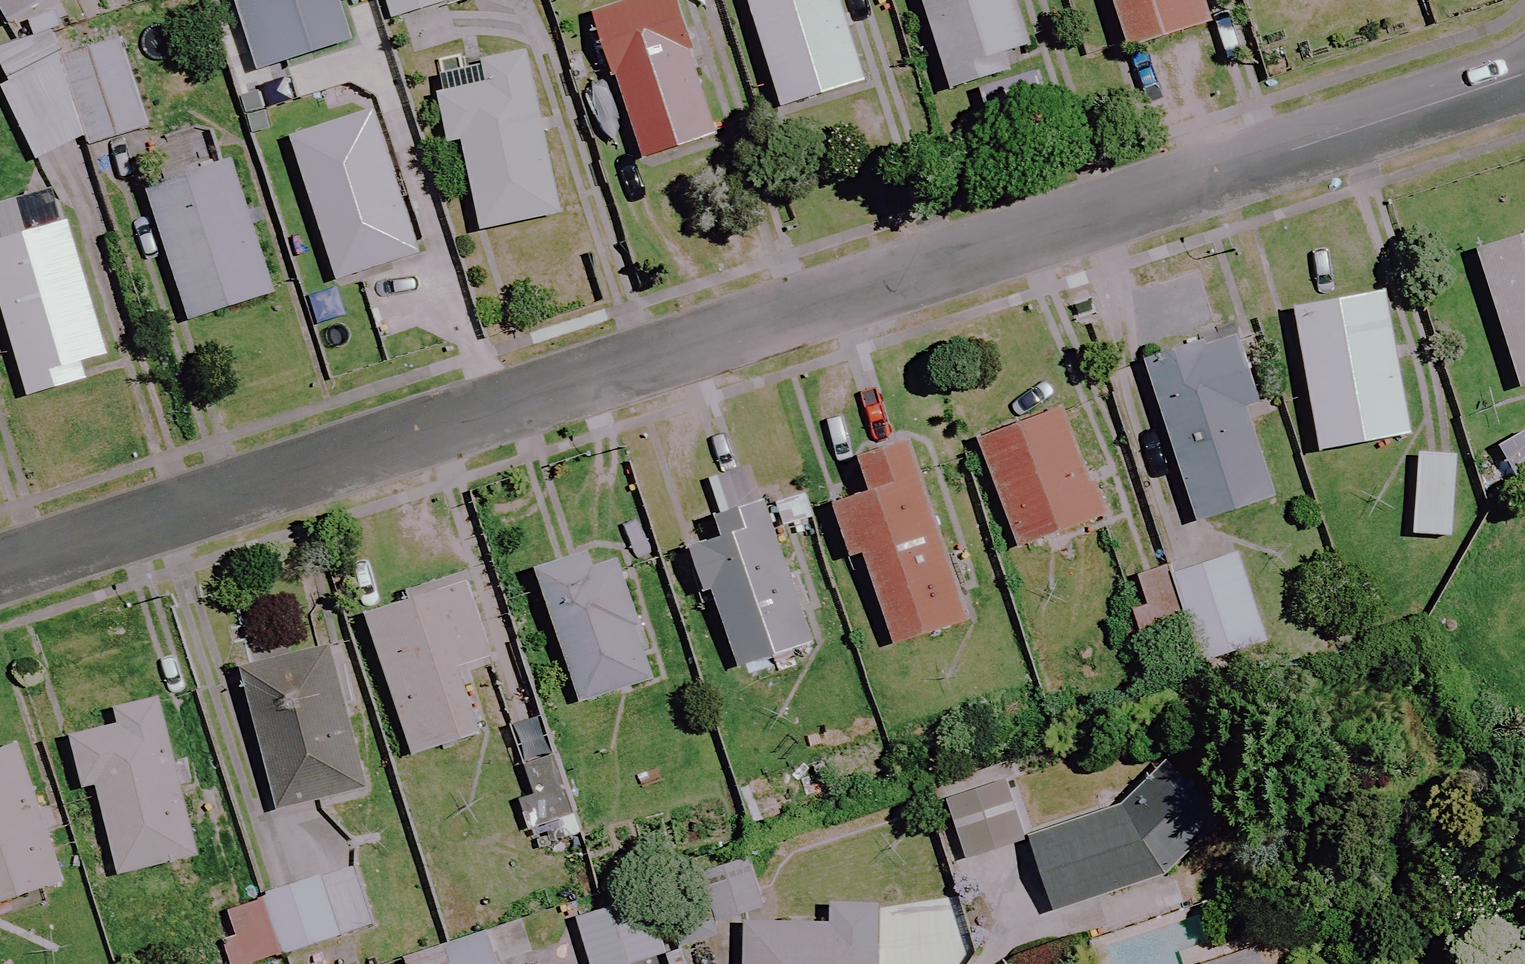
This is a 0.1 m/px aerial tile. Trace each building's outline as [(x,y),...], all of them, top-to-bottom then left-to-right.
[(5,24),(50,0),(0,0),(0,14),(5,24)] [(335,0),(233,0),(256,73),(348,43),(335,0)] [(447,0),(385,0),(391,20),(448,4),(447,0)] [(838,0),(747,0),(780,108),(863,83),(838,0)] [(949,91),(1009,73),(1004,54),(1027,47),(1013,0),(921,0),(949,91)] [(1207,0),(1111,0),(1126,50),(1214,22),(1207,0)] [(721,133),(681,19),(623,39),(617,22),(597,29),(642,160),(721,133)] [(50,30),(0,47),(0,66),(10,95),(0,99),(0,133),(4,145),(26,137),(33,159),(91,139),(93,145),(146,127),(115,37),(59,57),(50,30)] [(560,214),(526,55),(434,75),(449,144),(461,142),(480,231),(560,214)] [(421,254),(375,113),(291,139),(337,281),(421,254)] [(273,293),(231,164),(146,192),(189,321),(273,293)] [(57,189),(0,205),(0,298),(28,397),(100,376),(78,298),(87,296),(57,189)] [(1485,241),(1524,371),(1524,229),(1485,241)] [(1420,425),(1393,285),(1302,302),(1329,443),(1420,425)] [(1266,396),(1244,326),(1155,355),(1207,516),(1283,492),(1254,400),(1266,396)] [(1114,509),(1073,402),(987,435),(1028,542),(1114,509)] [(980,609),(925,433),(869,450),(879,483),(844,494),(860,547),(871,543),(900,634),(980,609)] [(1510,443),(1524,470),(1524,434),(1510,443)] [(1459,528),(1463,450),(1425,448),(1421,526),(1459,528)] [(779,496),(730,511),(734,524),(700,535),(715,582),(721,580),(746,660),(824,636),(779,496)] [(667,674),(628,552),(547,577),(587,700),(667,674)] [(1187,627),(1198,664),(1265,645),(1238,552),(1171,572),(1126,585),(1142,640),(1187,627)] [(506,645),(482,570),(379,603),(425,745),(494,722),(472,656),(506,645)] [(375,781),(341,638),(252,659),(286,802),(375,781)] [(204,849),(172,713),(82,734),(93,779),(105,776),(126,868),(204,849)] [(25,739),(0,747),(0,898),(69,875),(25,739)] [(580,820),(554,749),(504,768),(529,838),(580,820)] [(1032,840),(1059,916),(1158,879),(1228,807),(1170,751),(1113,811),(1032,840)] [(1023,842),(1012,805),(953,823),(964,860),(1023,842)] [(762,908),(745,852),(690,869),(658,879),(679,948),(716,936),(712,923),(762,908)] [(352,869),(214,912),(230,963),(253,963),(370,928),(352,869)] [(645,898),(576,918),(589,963),(632,963),(662,955),(645,898)] [(877,906),(831,905),(830,925),(745,924),(744,963),(876,963),(877,906)] [(482,931),(402,961),(404,963),(494,963),(482,931)] [(1288,935),(1203,958),(1199,959),(1201,963),(1296,963),(1288,935)]
